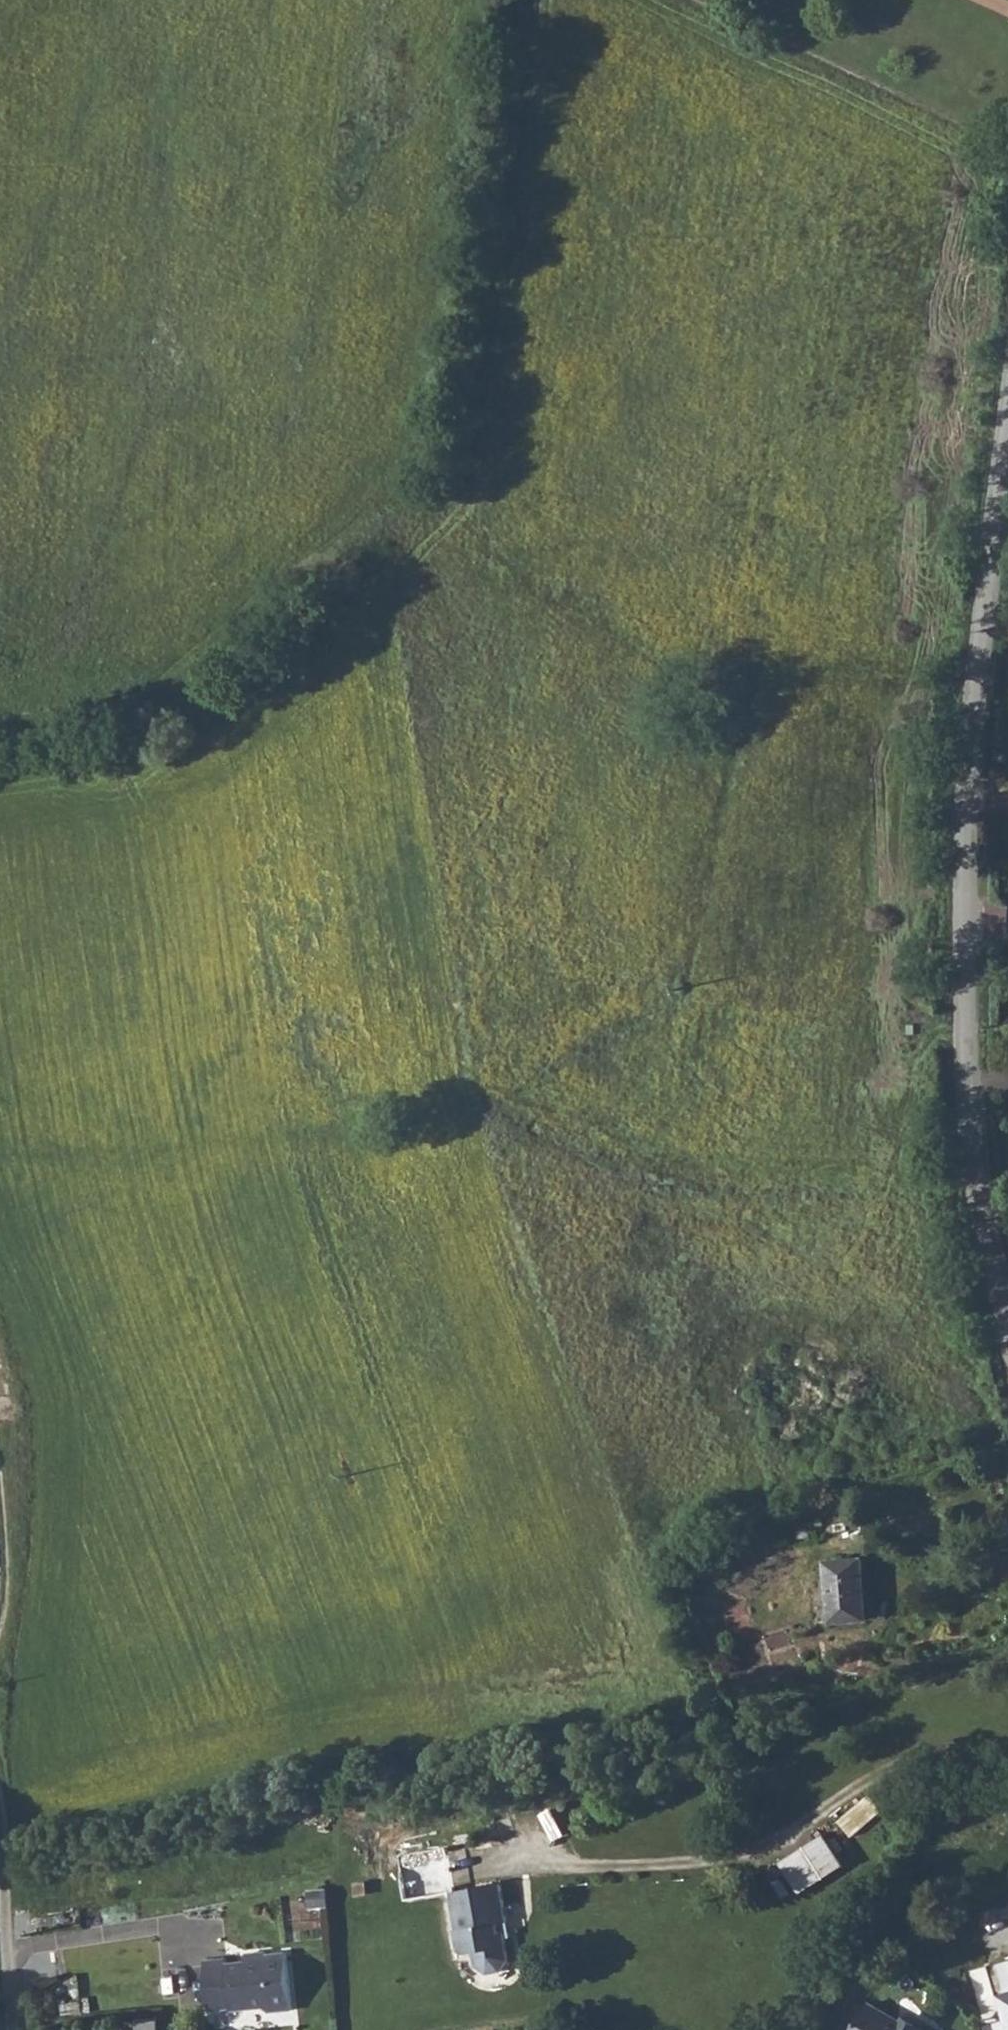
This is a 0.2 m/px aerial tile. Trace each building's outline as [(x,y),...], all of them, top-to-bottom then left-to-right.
[(829,1623),(863,1622),(862,1560),(828,1561),(829,1623)] [(828,1833),(781,1859),(800,1892),(847,1866),(828,1833)] [(507,1921),(500,1882),(458,1888),(451,1848),(402,1855),(409,1896),(452,1889),(456,1909),(461,1909),(464,1927),(456,1928),(459,1944),(467,1951),(472,1950),(474,1962),(484,1973),(500,1970),(507,1956),(504,1934),(500,1935),(498,1923),(507,1921)] [(285,2018),(283,1957),(248,1958),(249,1966),(224,1967),(223,1963),(196,1964),(198,2013),(220,2012),(220,2016),(252,2015),(252,2019),(285,2018)] [(987,1965),(1006,2029),(1007,2029),(1007,1959),(987,1965)] [(929,2028),(911,2019),(909,2024),(871,2007),(860,2029),(928,2029),(929,2028)]
